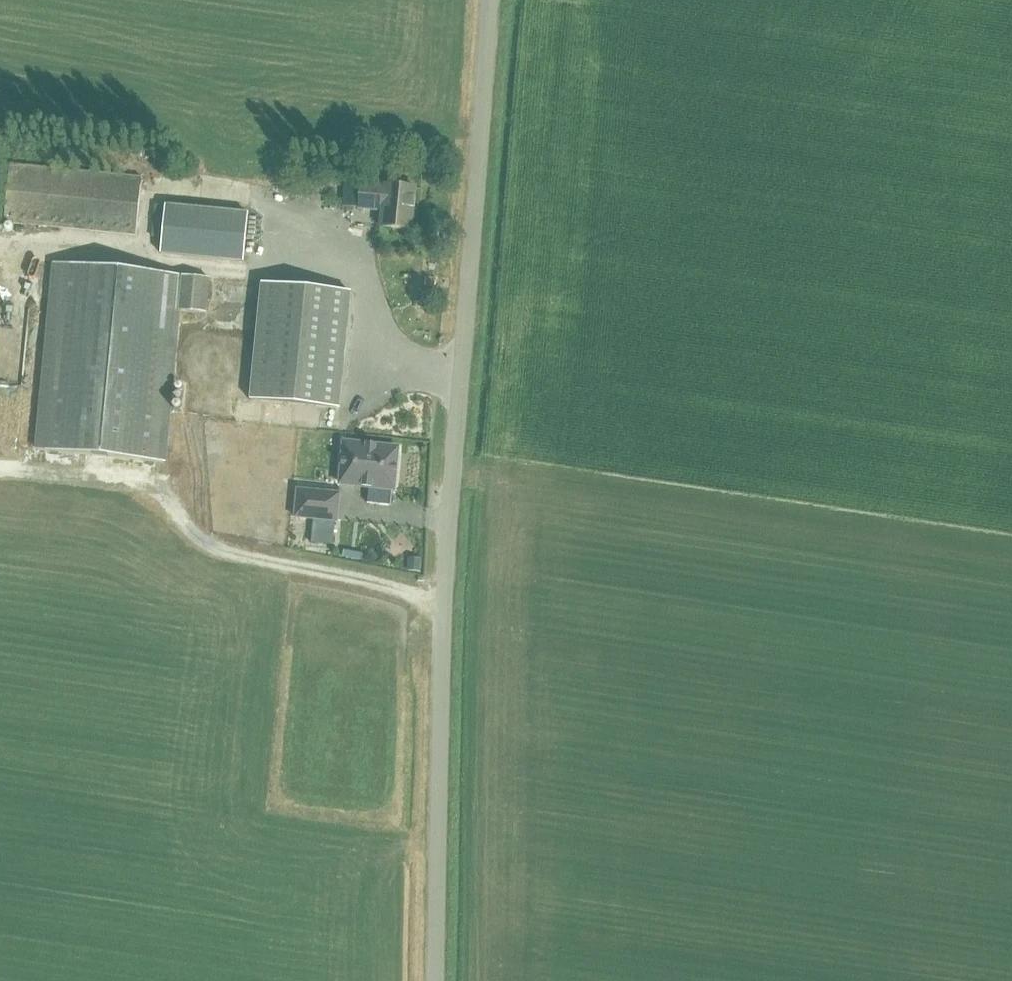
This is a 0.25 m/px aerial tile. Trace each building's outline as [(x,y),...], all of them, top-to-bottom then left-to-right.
[(136,235),(142,178),(10,164),(4,222),(136,235)] [(381,227),(412,229),(415,188),(384,185),(384,186),(361,184),(359,208),(382,210),(381,227)] [(155,204),(152,237),(162,238),(160,253),(243,261),(248,214),(165,205),(155,204)] [(37,450),(162,462),(177,310),(206,313),(209,278),(56,263),(37,450)] [(426,276),(425,285),(436,286),(436,277),(426,276)] [(258,319),(252,398),(340,405),(350,291),(261,284),(258,319)] [(17,448),(17,408),(0,408),(0,448),(17,448)] [(393,504),(394,490),(398,448),(344,442),(340,483),(371,487),(370,502),(393,504)] [(297,489),(295,517),(314,519),(312,543),(332,545),(335,521),(337,521),(340,494),(297,489)] [(420,572),(420,560),(409,560),(408,572),(420,572)]
